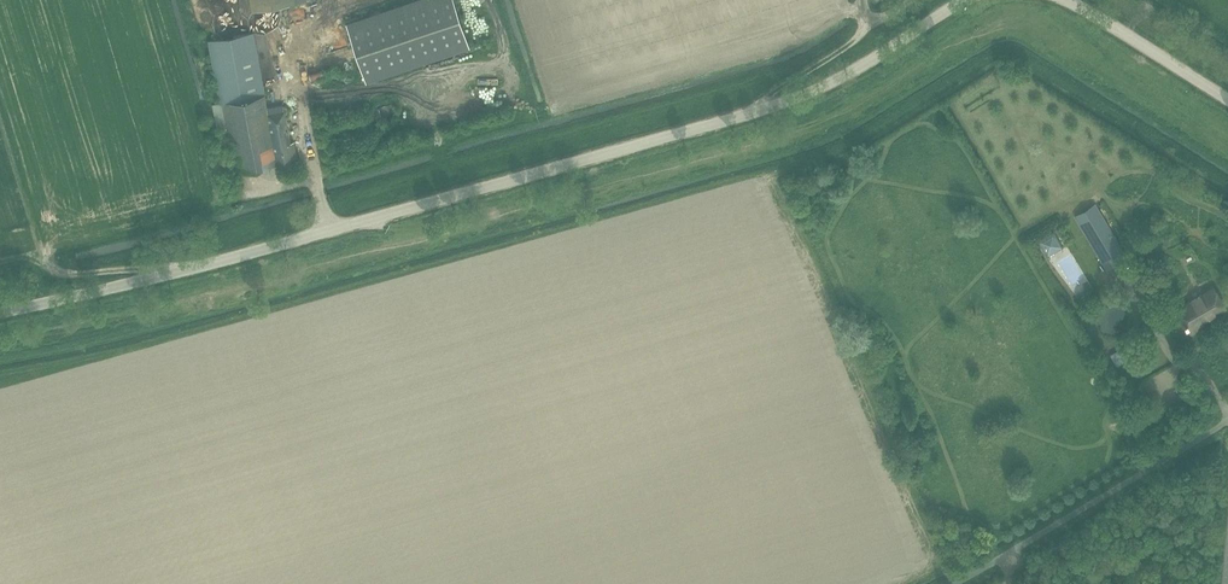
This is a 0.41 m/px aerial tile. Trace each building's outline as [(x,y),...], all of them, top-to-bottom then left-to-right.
[(307,0),(250,0),(252,10),(307,0)] [(347,23),(367,82),(470,47),(454,0),(414,0),(347,23)] [(236,171),(299,159),(296,147),(295,141),(291,141),(286,113),(290,112),(289,105),(282,104),(268,107),(254,31),(210,40),(221,101),(215,103),(219,129),(228,127),(236,171)] [(1077,217),(1090,238),(1108,267),(1126,256),(1115,238),(1095,206),(1077,217)] [(1035,240),(1078,298),(1093,289),(1088,279),(1089,279),(1072,251),(1071,252),(1056,227),(1035,240)] [(1201,320),(1226,306),(1215,288),(1180,309),(1194,332),(1204,326),(1201,320)] [(1118,350),(1110,355),(1117,367),(1125,362),(1118,350)]
